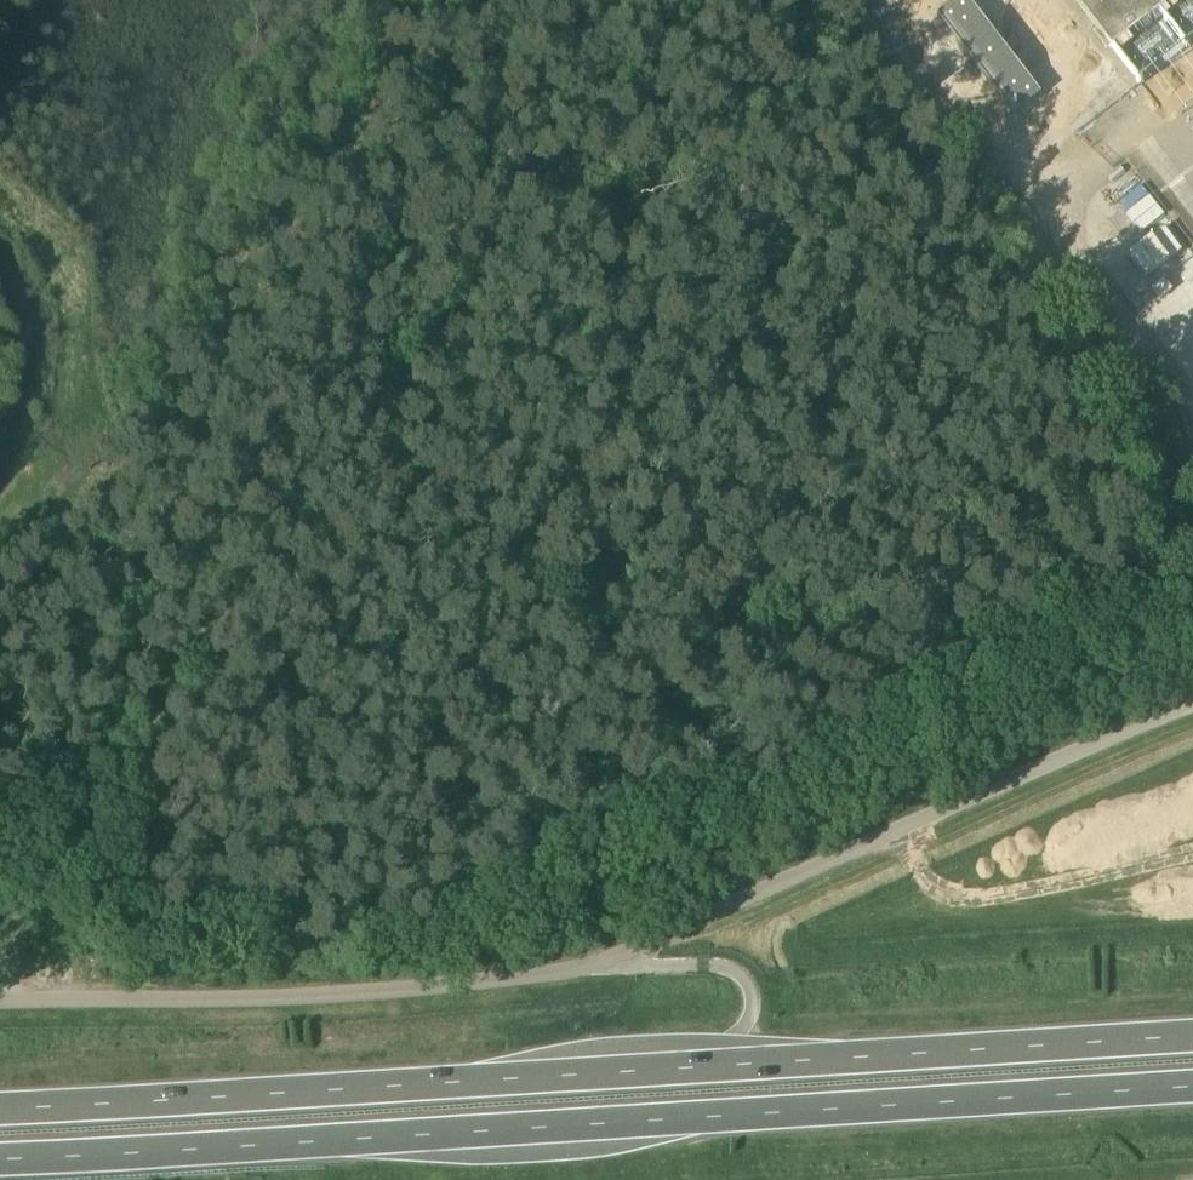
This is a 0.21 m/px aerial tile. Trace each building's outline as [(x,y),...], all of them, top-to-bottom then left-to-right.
[(935,5),(1007,101),(1036,80),(975,0),(942,0),(935,5)] [(1138,84),(1192,43),(1192,0),(1075,0),(1110,46),(1138,84)]
